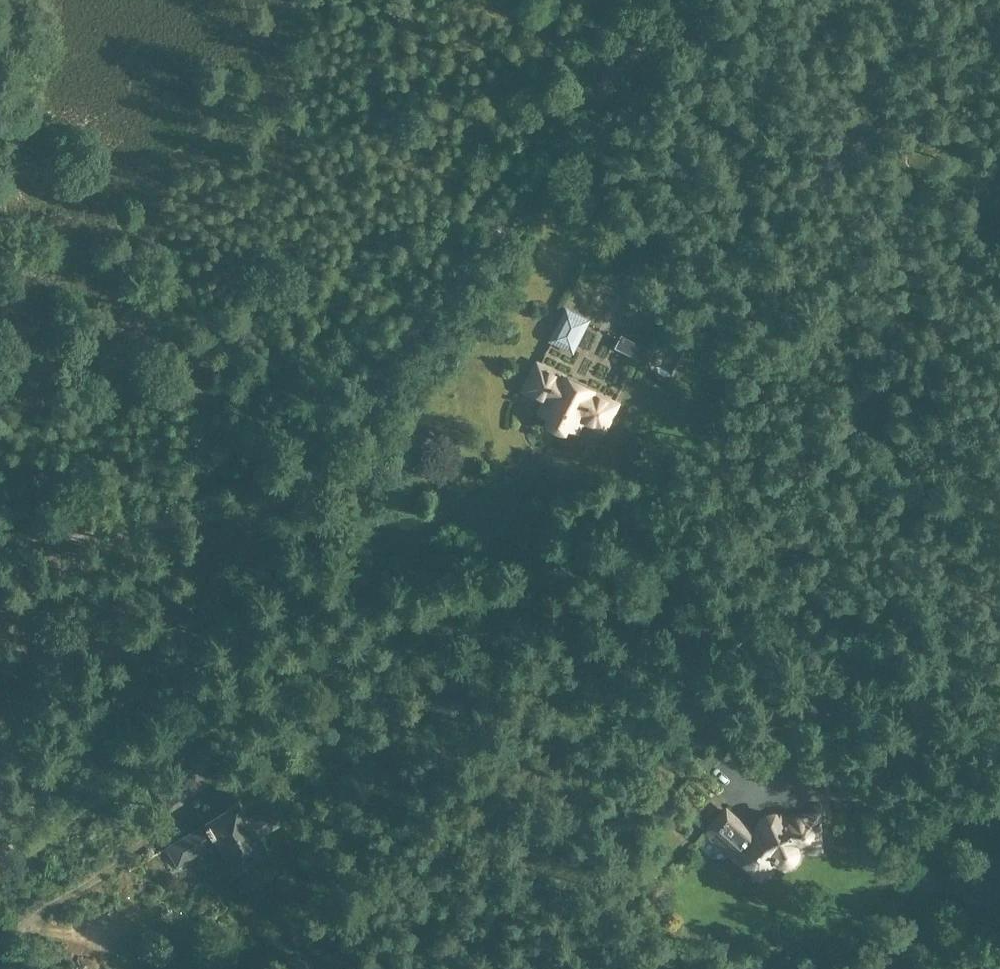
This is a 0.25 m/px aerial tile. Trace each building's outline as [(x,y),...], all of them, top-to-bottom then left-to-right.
[(568,307),(552,339),(575,351),(592,319),(568,307)] [(624,335),(619,346),(642,358),(648,347),(624,335)] [(584,419),(591,422),(594,415),(609,422),(619,403),(540,362),(526,389),(547,400),(542,410),(553,416),(551,421),(549,421),(557,427),(566,430),(565,428),(568,424),(579,429),(584,419)] [(735,806),(720,837),(734,843),(739,831),(760,842),(755,852),(751,850),(746,862),(761,868),(779,826),(748,812),(753,800),(736,793),(731,804),(735,806)] [(191,832),(170,846),(180,861),(213,839),(245,888),(260,878),(247,858),(254,854),(256,858),(269,849),(261,836),(279,824),(269,809),(250,821),(245,813),(244,813),(240,807),(242,806),(238,800),(227,808),(231,815),(222,821),(219,818),(210,824),(209,823),(205,826),(205,827),(193,835),(191,832)]
